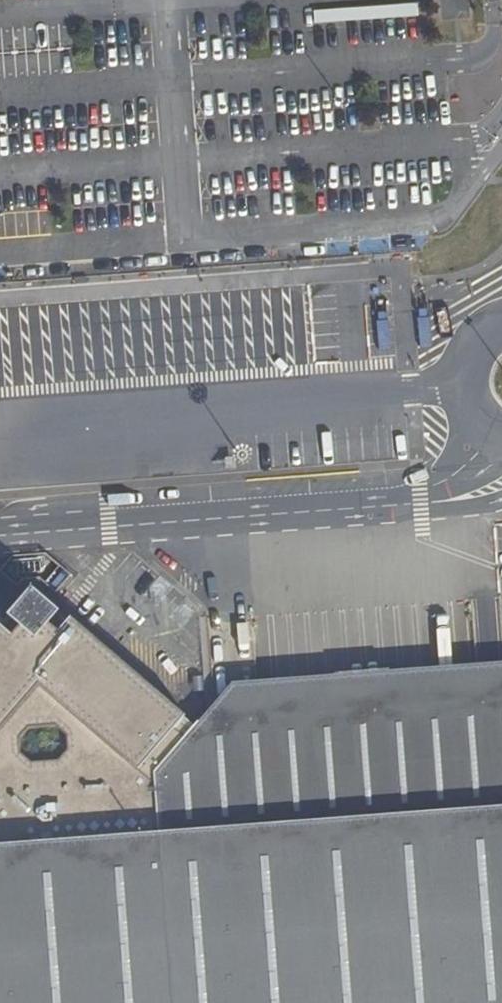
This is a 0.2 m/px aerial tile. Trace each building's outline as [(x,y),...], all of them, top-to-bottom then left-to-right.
[(191,722),(179,735),(169,726),(180,714),(70,619),(60,631),(50,622),(58,612),(32,589),(7,616),(21,628),(13,637),(0,625),(0,1002),(501,1002),(501,698),(191,722)]
